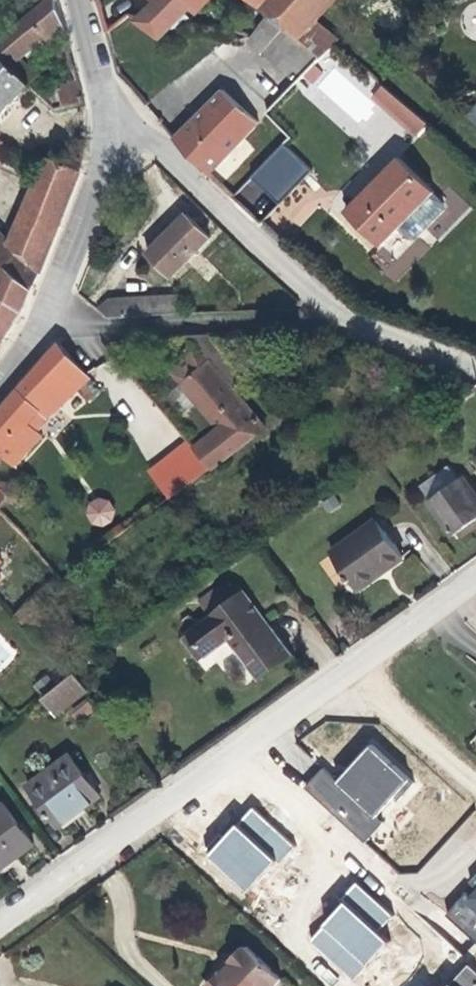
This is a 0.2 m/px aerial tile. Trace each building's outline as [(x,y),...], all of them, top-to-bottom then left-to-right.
[(36,5),(9,27),(0,18),(0,49),(15,63),(44,40),(48,45),(67,30),(58,0),(34,0),(36,5)] [(153,0),(134,19),(162,40),(182,20),(190,22),(197,14),(184,0),(153,0)] [(197,14),(190,22),(252,38),(272,15),(301,40),(320,20),(338,0),(184,0),(197,14)] [(272,15),(252,38),(298,82),(322,57),(301,40),(272,15)] [(301,40),(322,57),(337,42),(341,38),(320,20),(301,40)] [(188,37),(181,31),(177,36),(183,42),(188,37)] [(32,80),(15,63),(0,49),(0,113),(32,80)] [(58,82),(64,102),(85,98),(79,77),(58,82)] [(176,138),(210,174),(256,126),(223,92),(176,138)] [(465,116),(475,125),(475,102),(465,116)] [(265,217),(310,168),(282,142),(236,191),(265,217)] [(47,155),(41,169),(76,184),(82,170),(47,155)] [(398,159),(348,209),(383,243),(396,229),(407,239),(414,239),(442,211),(442,203),(398,159)] [(41,169),(12,239),(41,268),(76,184),(41,169)] [(211,237),(186,214),(149,250),(174,274),(211,237)] [(25,306),(41,268),(12,239),(0,227),(0,342),(25,306)] [(111,298),(100,308),(111,316),(146,311),(144,295),(111,298)] [(209,331),(186,332),(199,346),(233,386),(246,373),(209,331)] [(0,412),(0,460),(6,462),(62,405),(51,394),(67,380),(81,393),(94,381),(85,370),(62,342),(0,412)] [(213,468),(268,426),(233,386),(199,346),(170,370),(216,424),(193,445),(213,468)] [(135,436),(129,429),(117,438),(123,446),(135,436)] [(213,468),(193,445),(172,461),(190,484),(213,468)] [(434,496),(463,476),(453,461),(424,482),(434,496)] [(463,476),(429,499),(455,533),(475,518),(475,494),(463,476)] [(166,496),(153,480),(130,499),(142,515),(166,496)] [(6,490),(0,495),(0,505),(11,494),(6,490)] [(113,502),(90,499),(87,522),(110,526),(113,502)] [(403,558),(375,520),(333,550),(360,587),(386,570),(403,558)] [(292,651),(246,590),(192,630),(208,651),(229,634),(246,657),(261,676),(292,651)] [(212,590),(196,600),(205,613),(220,602),(212,590)] [(45,691),(56,683),(46,672),(36,681),(45,691)] [(55,720),(87,691),(70,672),(38,701),(55,720)] [(369,742),(336,779),(321,767),(302,788),(364,842),(381,824),(375,819),(411,779),(369,742)] [(69,752),(29,783),(59,823),(100,793),(69,752)] [(0,804),(0,867),(35,842),(4,801),(0,804)] [(251,808),(236,825),(273,860),(277,864),(293,847),(251,808)] [(273,860),(236,825),(205,857),(243,892),(273,860)] [(376,934),(392,916),(356,884),(306,939),(351,979),(385,942),(376,934)] [(446,916),(475,943),(475,884),(446,916)] [(248,944),(246,946),(243,943),(229,959),(232,961),(223,971),(217,972),(206,983),(207,985),(277,985),(286,977),(248,944)] [(465,963),(444,985),(475,985),(475,973),(465,963)]
